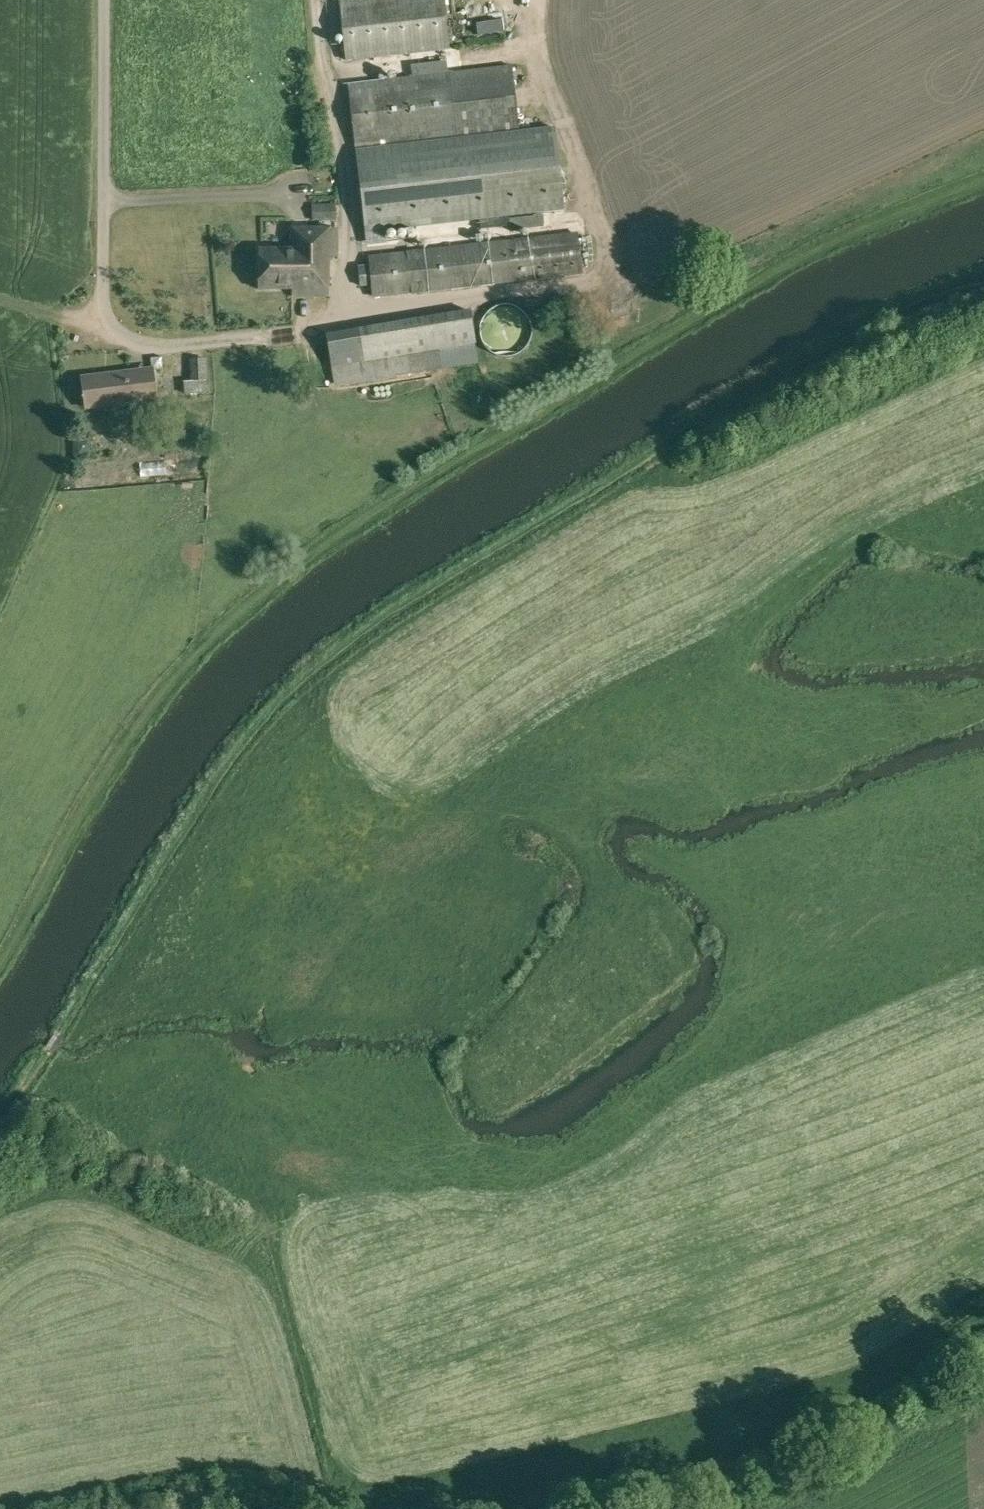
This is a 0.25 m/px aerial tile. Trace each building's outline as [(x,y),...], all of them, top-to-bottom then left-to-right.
[(346,60),(450,49),(444,0),(339,0),(346,60)] [(347,82),(355,146),(519,127),(512,64),(347,82)] [(360,183),(366,231),(551,211),(564,209),(555,126),(356,149),(360,183)] [(292,295),(329,295),(329,253),(337,253),(337,230),(294,229),(293,247),(259,246),(258,288),(292,288),(292,295)] [(368,254),(373,298),(583,274),(577,231),(368,254)] [(480,326),(480,328),(480,330),(480,332),(480,335),(481,337),(482,339),(482,341),(484,343),(485,345),(486,347),(488,348),(490,350),(494,352),(498,354),(502,355),(504,355),(507,355),(509,355),(511,355),(514,354),(518,353),(520,351),(522,350),(523,349),(525,347),(527,345),(528,344),(529,342),(530,340),(531,337),(532,335),(532,333),(532,331),(532,328),(532,326),(532,324),(531,322),(530,319),(529,317),(528,315),(527,313),(524,310),(522,308),(520,307),(518,306),(516,305),(514,304),(512,303),(510,303),(507,303),(503,303),(500,303),(496,305),(494,306),(492,307),(490,308),(488,310),(487,311),(485,313),(484,315),(483,317),(482,319),(481,321),(480,323),(480,326)] [(332,366),(335,387),(480,362),(477,343),(471,308),(326,333),(332,366)] [(184,382),(185,393),(207,392),(206,380),(207,380),(206,359),(191,359),(192,381),(184,382)] [(81,377),(85,407),(157,398),(154,373),(132,376),(132,371),(81,377)] [(76,442),(77,454),(89,453),(88,441),(76,442)]
